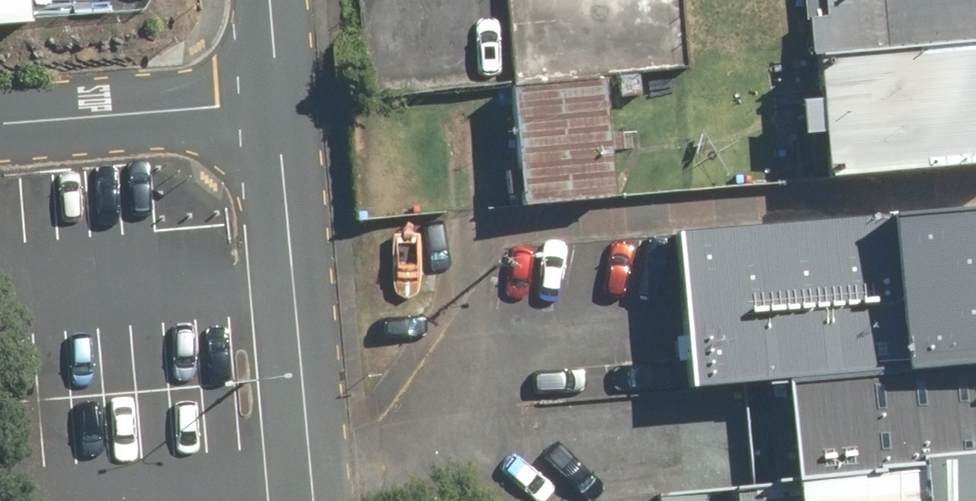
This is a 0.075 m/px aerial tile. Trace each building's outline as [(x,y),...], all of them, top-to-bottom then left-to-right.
[(23,20),(21,0),(0,0),(0,22),(23,20)] [(812,53),(975,39),(975,0),(807,0),(812,53)] [(812,53),(823,178),(975,165),(975,39),(812,53)] [(614,195),(604,75),(507,84),(518,203),(614,195)] [(675,233),(689,388),(781,380),(975,363),(975,206),(675,233)] [(788,480),(975,461),(975,363),(781,380),(788,480)] [(788,480),(790,500),(975,500),(975,461),(788,480)]
